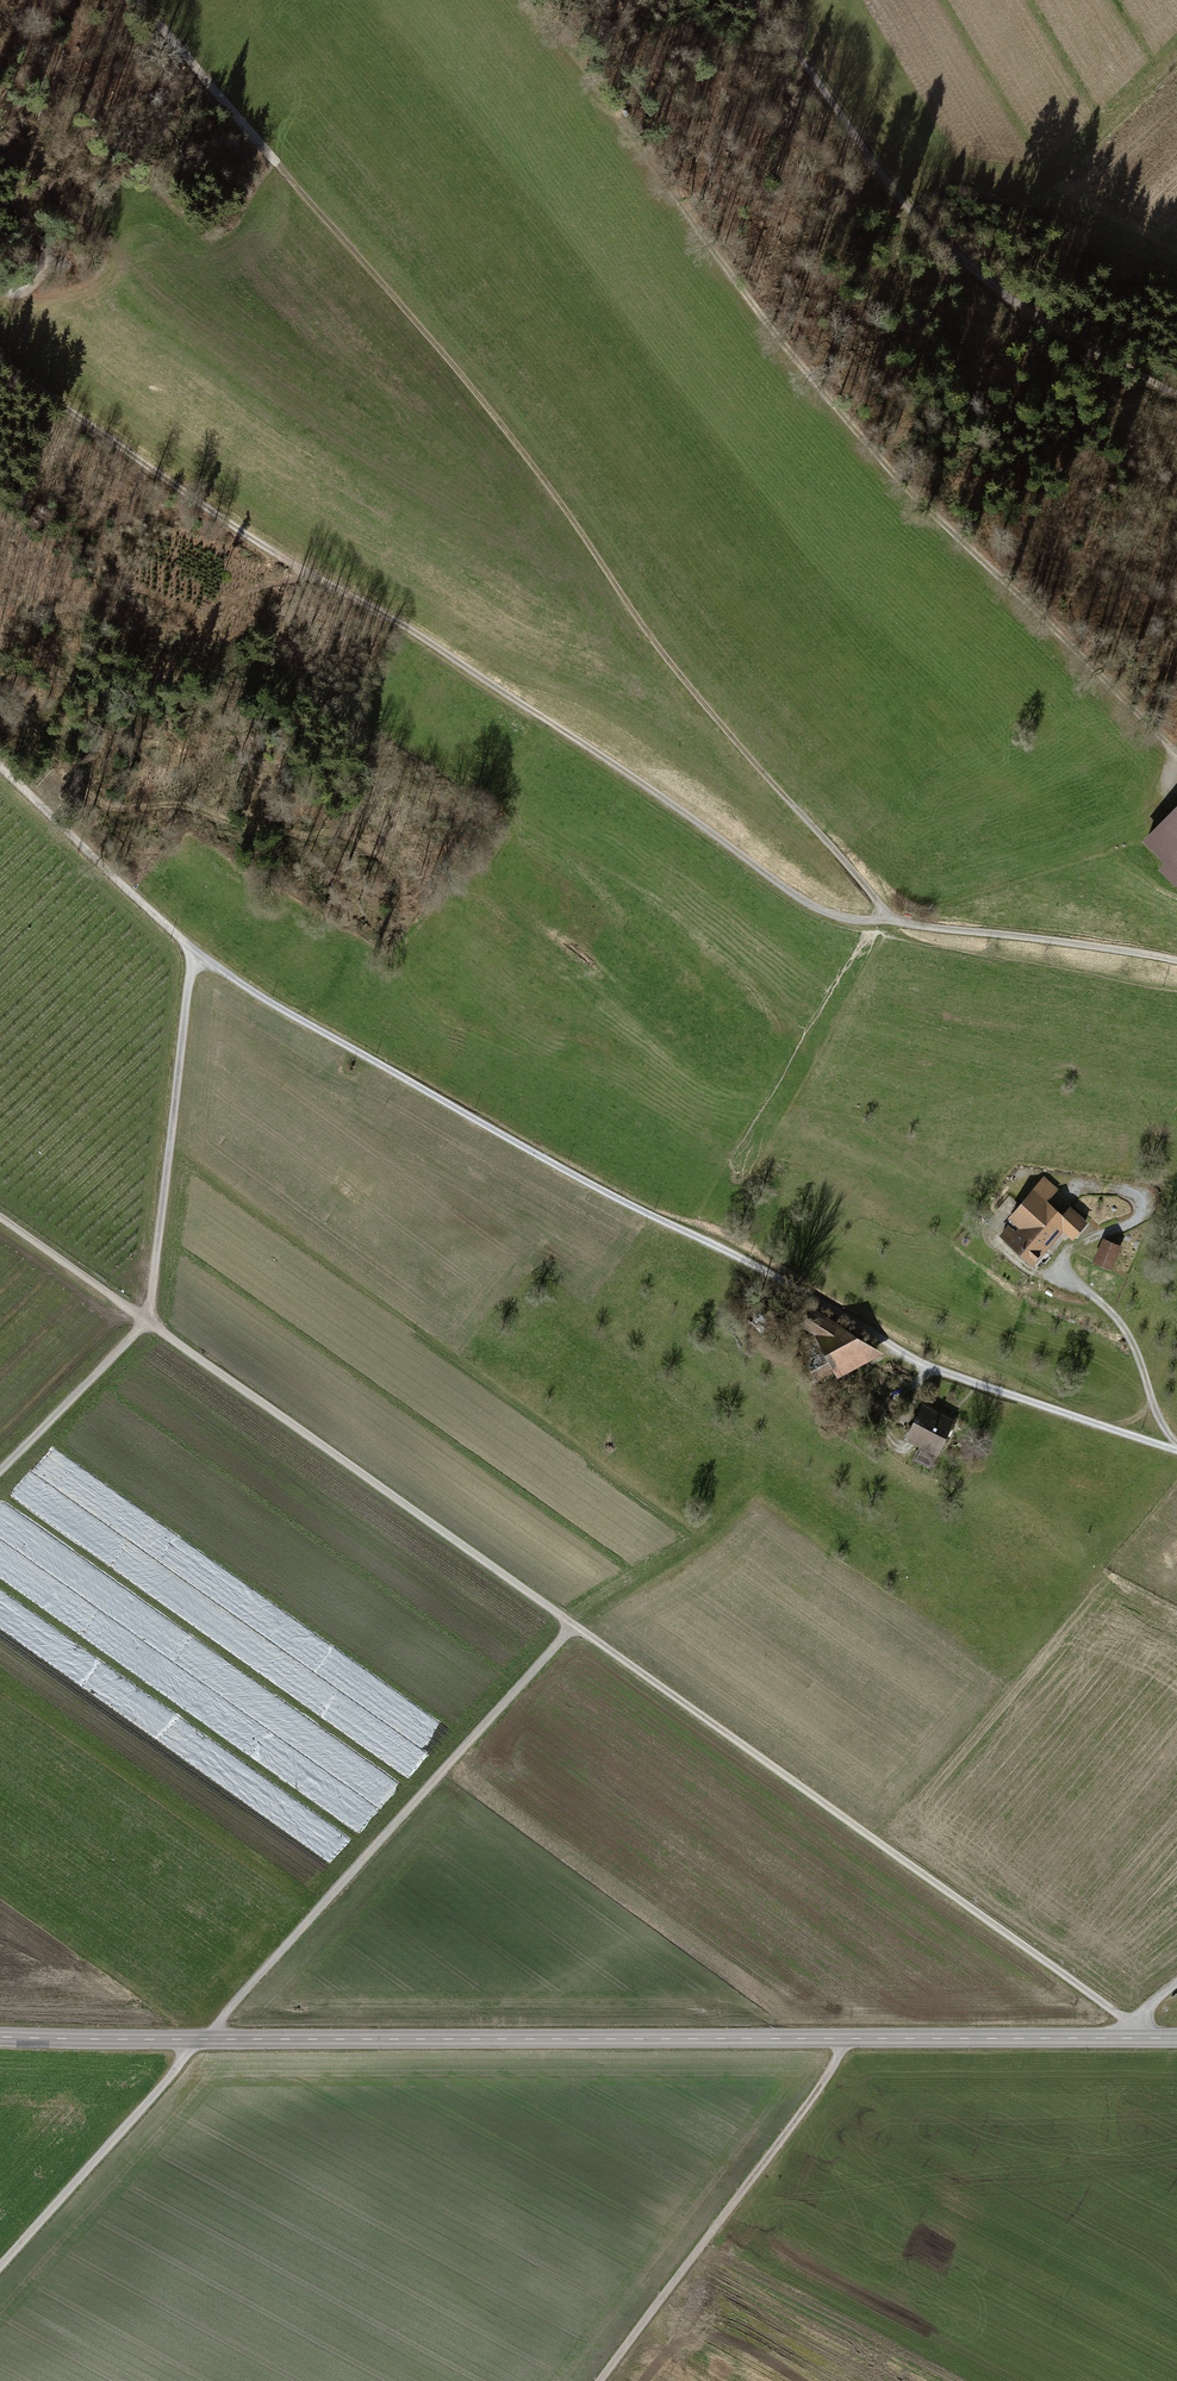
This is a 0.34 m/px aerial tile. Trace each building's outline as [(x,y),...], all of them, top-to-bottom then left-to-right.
[(1145,843),(1169,866),(1161,874),(1176,889),(1176,809),(1145,843)] [(1007,1227),(998,1238),(1032,1268),(1063,1234),(1071,1242),(1087,1224),(1069,1208),(1061,1217),(1046,1203),(1058,1190),(1044,1177),(1006,1220),(1017,1230),(1014,1233),(1007,1227)] [(1102,1239),(1092,1261),(1111,1270),(1122,1248),(1102,1239)] [(883,1352),(844,1327),(818,1337),(829,1356),(811,1365),(818,1378),(834,1368),(838,1375),(883,1352)] [(923,1402),(905,1436),(939,1453),(956,1419),(923,1402)]
